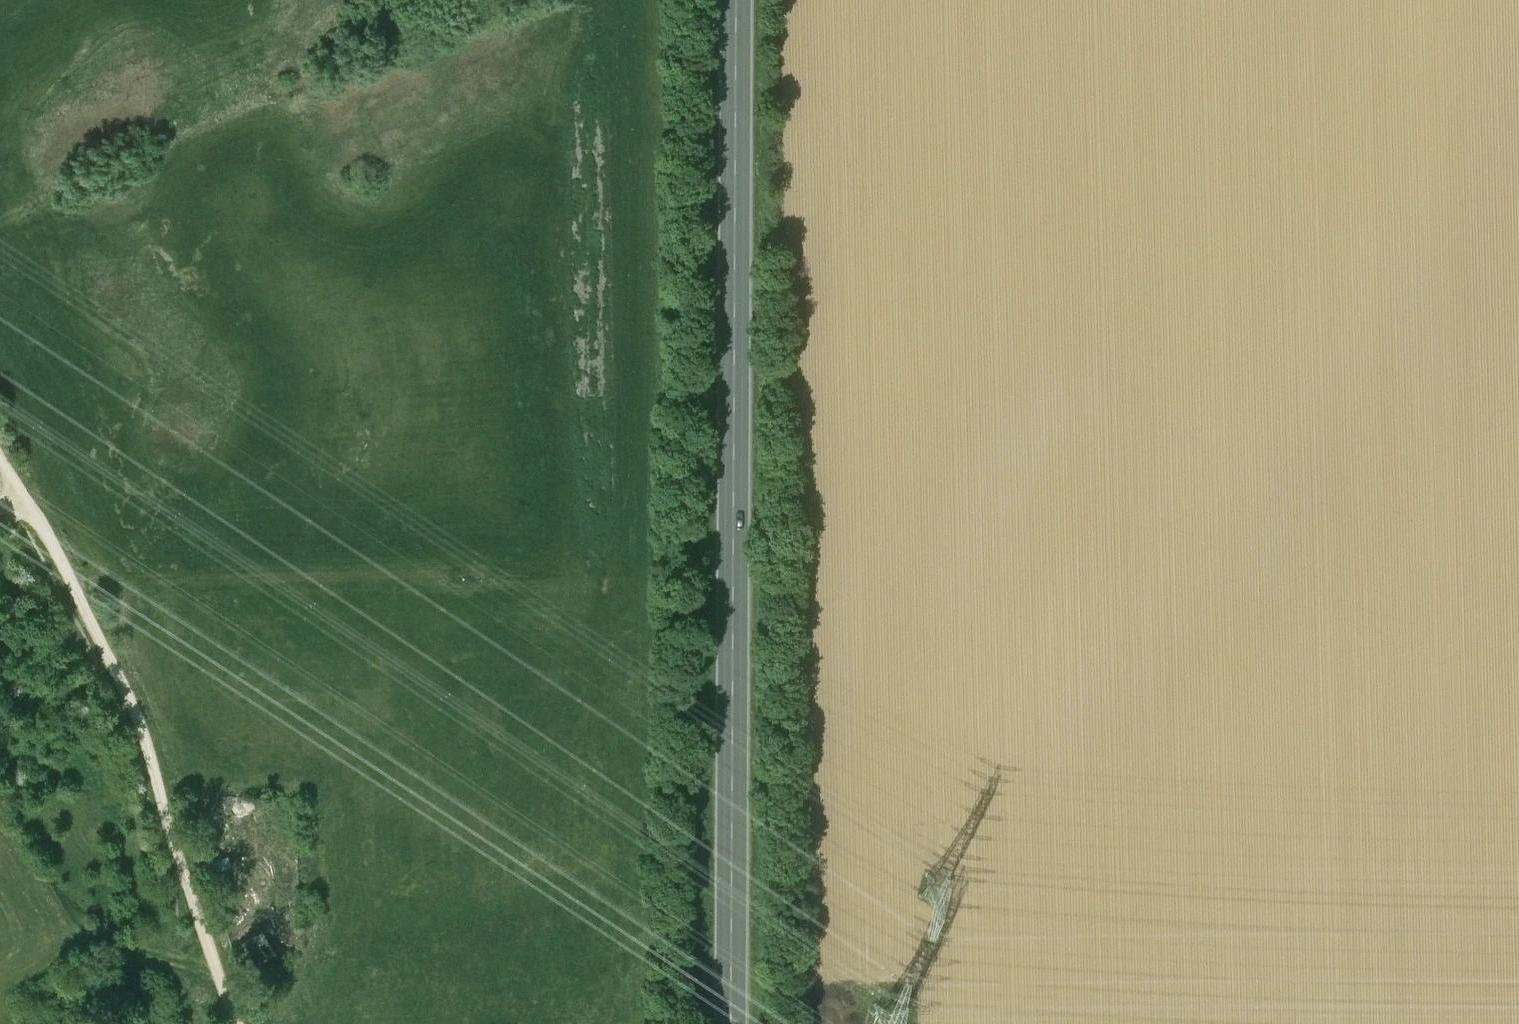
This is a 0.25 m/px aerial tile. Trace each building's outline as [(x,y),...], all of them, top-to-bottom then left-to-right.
[(231,867),(228,857),(207,863),(210,873),(231,867)] [(263,932),(242,943),(246,950),(235,956),(243,971),(275,954),(263,932)]
